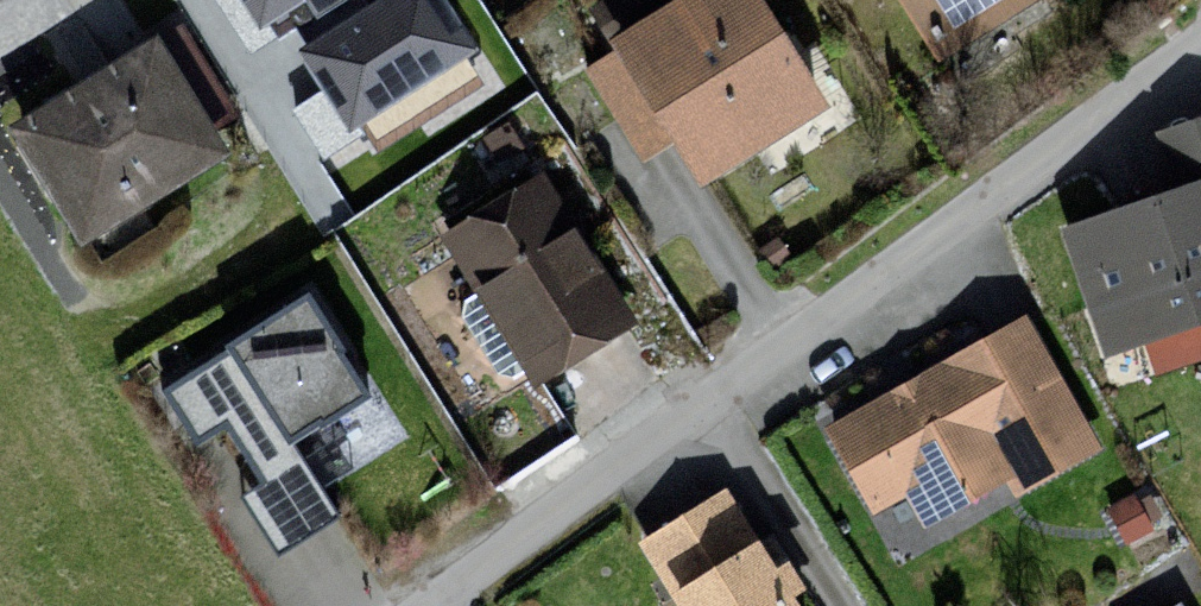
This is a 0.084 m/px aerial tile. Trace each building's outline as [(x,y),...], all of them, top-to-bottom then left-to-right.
[(260,31),(309,0),(240,0),(260,31)] [(299,49),(350,130),(478,49),(447,0),(377,0),(299,49)] [(603,45),(607,60),(576,72),(633,179),(667,156),(689,192),(819,118),(748,0),(675,0),(603,45)] [(928,73),(1057,0),(880,0),(928,73)] [(0,136),(0,142),(71,258),(209,168),(142,41),(0,136)] [(1056,237),(1098,364),(1200,330),(1200,125),(1144,143),(1159,199),(1056,237)] [(529,181),(431,242),(527,394),(623,335),(529,181)] [(296,292),(135,398),(182,469),(218,443),(247,491),(215,504),(264,573),(344,532),(295,464),(370,418),(296,292)] [(1096,448),(1026,324),(835,432),(877,506),(909,488),(928,520),(1011,473),(1021,490),(1096,448)] [(728,500),(649,549),(684,605),(793,605),(728,500)]
